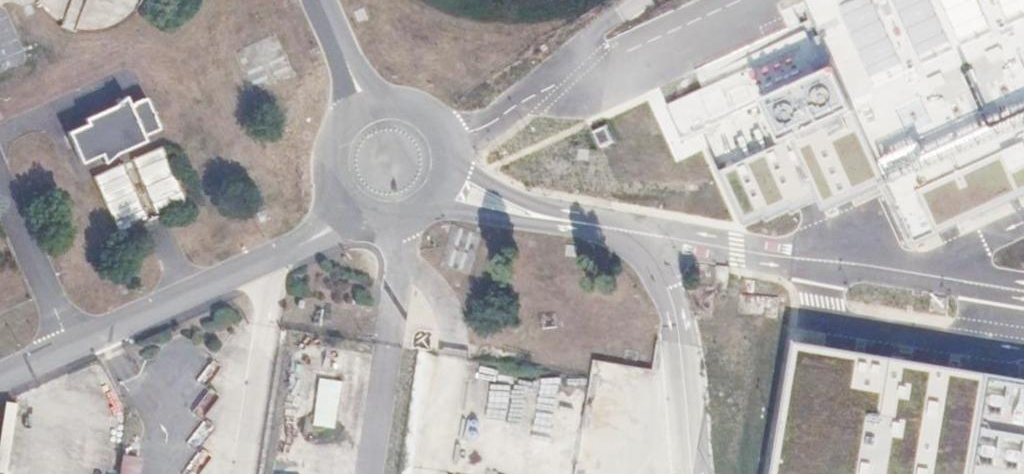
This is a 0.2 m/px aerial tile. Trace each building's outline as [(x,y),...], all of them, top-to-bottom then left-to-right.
[(815,1),(905,206),(892,212),(909,252),(1023,202),(1023,0),(817,0),(815,1)] [(800,113),(823,102),(800,54),(777,64),(800,113)] [(661,145),(739,169),(766,85),(676,56),(662,101),(674,104),(661,145)] [(130,101),(66,126),(82,166),(163,133),(148,95),(131,102),(130,101)] [(818,118),(812,128),(835,142),(841,133),(818,118)] [(137,156),(145,191),(172,186),(165,150),(137,156)] [(123,164),(95,177),(119,229),(147,217),(123,164)] [(799,341),(778,473),(1023,473),(1023,377),(799,341)] [(319,377),(311,425),(334,428),(342,380),(319,377)]
